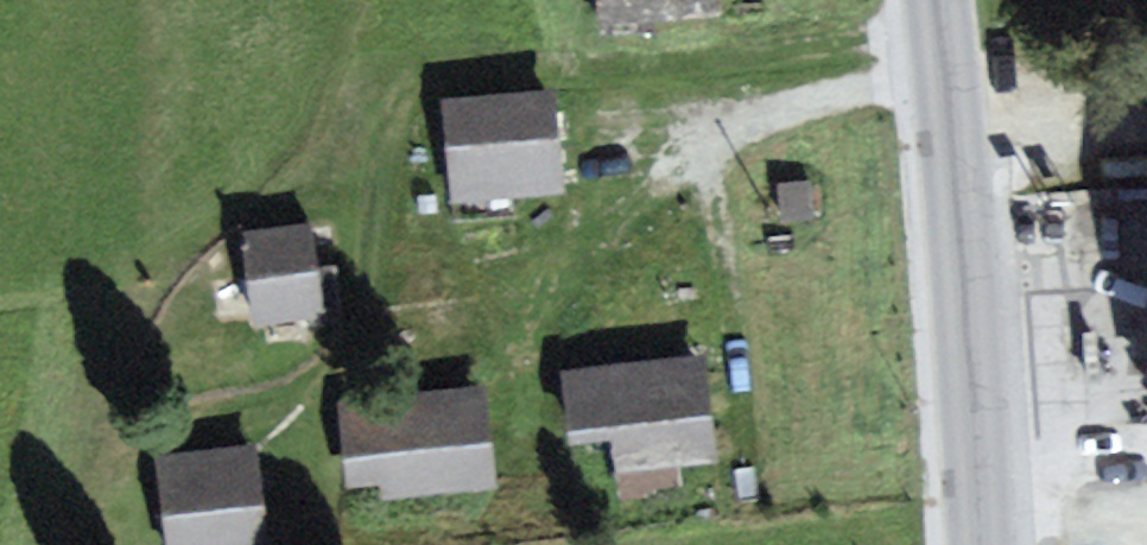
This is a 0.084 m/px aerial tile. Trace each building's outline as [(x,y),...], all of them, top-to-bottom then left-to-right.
[(603,19),(712,9),(711,0),(601,0),(603,19)] [(554,185),(543,95),(450,106),(461,196),(497,192),(554,185)] [(313,284),(305,229),(251,237),(262,314),(317,306),(313,284)] [(709,457),(700,365),(668,368),(575,378),(581,441),(629,436),(632,465),(709,457)] [(488,484),(477,394),(442,398),(346,410),(354,477),(384,474),(387,497),(488,484)] [(250,455),(222,459),(170,467),(181,544),(226,544),(262,540),(250,455)]
